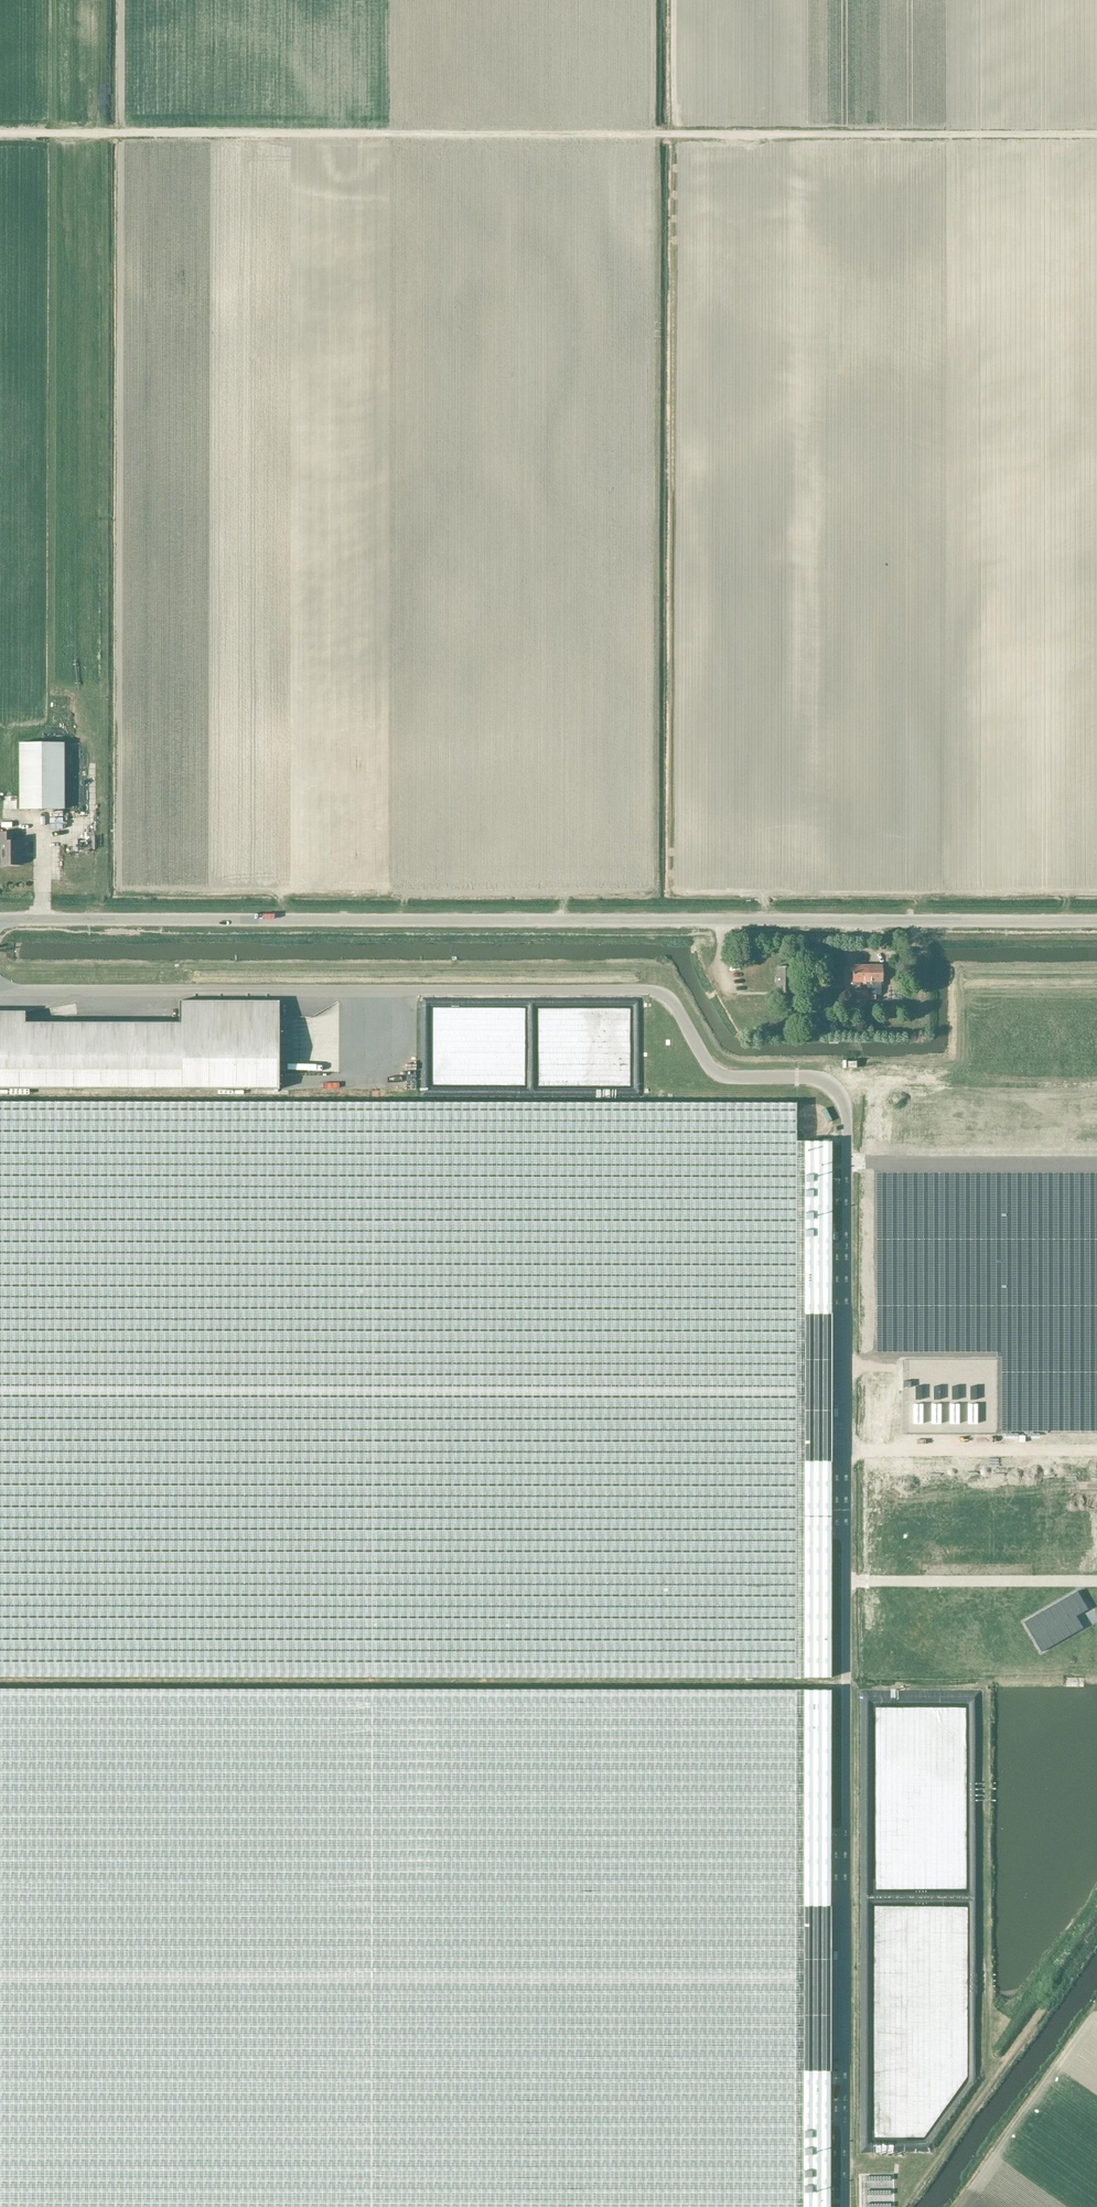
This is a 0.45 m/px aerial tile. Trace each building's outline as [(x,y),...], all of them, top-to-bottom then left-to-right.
[(20,743),(20,809),(65,809),(64,743),(20,743)] [(1,865),(20,865),(20,841),(12,841),(12,832),(0,832),(0,844),(1,844),(1,865)] [(868,982),(868,965),(852,965),(853,982),(868,982)] [(869,990),(869,1000),(877,1000),(876,988),(882,987),(882,982),(884,982),(884,965),(868,965),(868,982),(869,990)] [(782,1003),(792,1003),(792,966),(779,966),(778,992),(782,992),(782,1003)] [(857,1000),(869,1000),(869,990),(862,991),(862,992),(857,991),(857,1000)] [(279,1090),(280,1001),(180,1000),(180,1023),(26,1022),(26,1011),(0,1011),(0,1089),(279,1090)] [(824,1011),(815,1012),(815,1023),(824,1023),(824,1011)] [(831,1677),(832,1142),(797,1141),(796,1103),(0,1103),(0,1676),(831,1677)] [(812,1139),(814,1139),(816,1139),(819,1139),(821,1138),(823,1137),(825,1136),(827,1134),(828,1133),(830,1131),(831,1129),(832,1127),(832,1125),(832,1122),(832,1120),(832,1118),(831,1115),(830,1113),(829,1111),(828,1110),(826,1108),(824,1107),(822,1106),(820,1105),(818,1104),(816,1104),(813,1104),(811,1104),(809,1105),(807,1106),(805,1107),(803,1108),(801,1110),(800,1112),(799,1114),(798,1116),(797,1118),(797,1121),(797,1123),(798,1125),(798,1127),(799,1130),(800,1132),(802,1133),(803,1135),(805,1136),(807,1137),(809,1138),(812,1139)] [(1077,1591),(1023,1622),(1041,1652),(1083,1628),(1076,1616),(1088,1609),(1077,1591)] [(831,1690),(0,1689),(0,2206),(830,2206),(831,1690)] [(886,2152),(887,2141),(869,2140),(868,2151),(886,2152)]
